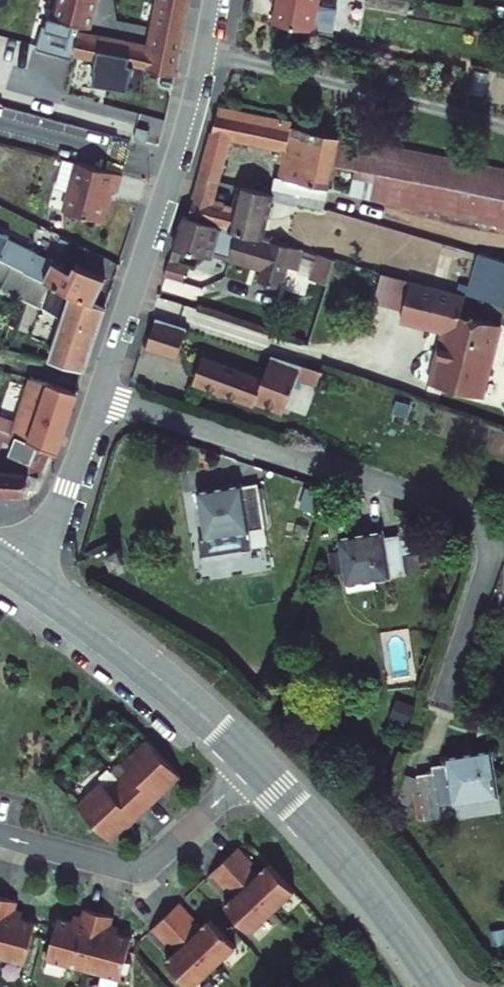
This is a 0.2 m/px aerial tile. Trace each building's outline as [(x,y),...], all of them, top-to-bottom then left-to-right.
[(49,25),(81,34),(92,0),(57,0),(49,25)] [(146,58),(67,43),(65,60),(155,78),(169,81),(183,15),(186,0),(157,0),(146,58)] [(265,14),(263,29),(302,35),(308,0),(267,0),(265,14)] [(165,95),(169,81),(155,78),(153,78),(152,79),(149,80),(148,82),(147,84),(147,87),(148,89),(150,91),(152,92),(165,95)] [(195,184),(215,189),(226,148),(281,157),(268,201),(294,207),(294,205),(316,212),(322,192),(328,170),(355,175),(354,184),(374,188),(372,203),(503,225),(503,171),(213,121),(195,184)] [(105,198),(112,200),(115,191),(117,183),(58,166),(52,188),(65,192),(57,220),(96,232),(105,198)] [(189,206),(183,228),(209,234),(229,239),(233,240),(253,245),(256,246),(267,201),(235,194),(229,217),(209,212),(215,189),(195,184),(189,206)] [(202,264),(209,234),(183,228),(176,226),(172,240),(168,254),(202,264)] [(9,242),(0,238),(0,261),(9,242)] [(233,240),(229,239),(222,266),(252,274),(260,247),(256,246),(253,245),(233,240)] [(9,242),(0,261),(0,269),(47,292),(86,312),(93,299),(100,285),(70,270),(68,274),(26,253),(27,251),(9,242)] [(300,257),(260,247),(252,274),(256,275),(252,289),(276,295),(278,285),(280,276),(294,279),(300,257)] [(461,297),(484,302),(501,307),(503,295),(503,266),(471,257),(461,297)] [(327,264),(313,260),(306,284),(320,288),(327,264)] [(47,292),(0,269),(0,283),(43,306),(47,292)] [(460,297),(405,283),(400,303),(395,323),(439,334),(431,364),(429,364),(423,386),(472,398),(477,376),(482,377),(495,327),(455,317),(460,297)] [(43,306),(16,384),(25,386),(70,402),(98,318),(86,312),(47,292),(43,306)] [(180,338),(149,329),(141,358),(172,367),(180,338)] [(294,373),(263,364),(257,383),(197,365),(190,389),(252,408),(253,403),(282,412),(290,387),(294,373)] [(313,379),(294,373),(290,387),(309,393),(313,379)] [(10,442),(43,457),(50,461),(70,402),(25,386),(12,429),(0,423),(0,437),(10,442)] [(19,501),(26,480),(34,484),(38,470),(43,457),(10,442),(6,457),(18,463),(13,479),(0,478),(0,500),(19,501)] [(191,494),(199,537),(258,527),(251,484),(191,494)] [(333,539),(342,584),(403,573),(395,533),(379,536),(378,530),(333,539)] [(102,554),(106,564),(116,559),(112,550),(102,554)] [(121,775),(112,784),(135,809),(151,794),(155,798),(165,789),(175,779),(139,745),(115,768),(121,775)] [(412,775),(418,821),(434,819),(432,805),(491,797),(485,752),(440,759),(441,764),(426,767),(427,773),(412,775)] [(135,809),(112,784),(103,793),(96,785),(71,809),(105,846),(115,837),(124,828),(120,823),(135,809)] [(224,856),(216,863),(265,914),(287,893),(261,865),(249,876),(242,868),(246,865),(231,849),(224,856)] [(265,914),(216,863),(209,870),(202,877),(217,892),(221,889),(228,896),(217,907),(243,935),(265,914)] [(0,904),(0,964),(20,969),(31,927),(10,922),(14,908),(6,906),(0,904)] [(167,913),(160,919),(207,970),(229,949),(204,922),(192,933),(185,925),(188,921),(174,906),(167,913)] [(80,972),(94,917),(87,915),(80,913),(76,927),(54,922),(43,963),(80,972)] [(101,919),(94,917),(80,972),(116,982),(127,941),(105,935),(109,921),(101,919)] [(160,919),(153,926),(146,933),(160,948),(164,945),(171,952),(160,963),(182,986),(189,986),(207,970),(160,919)]
